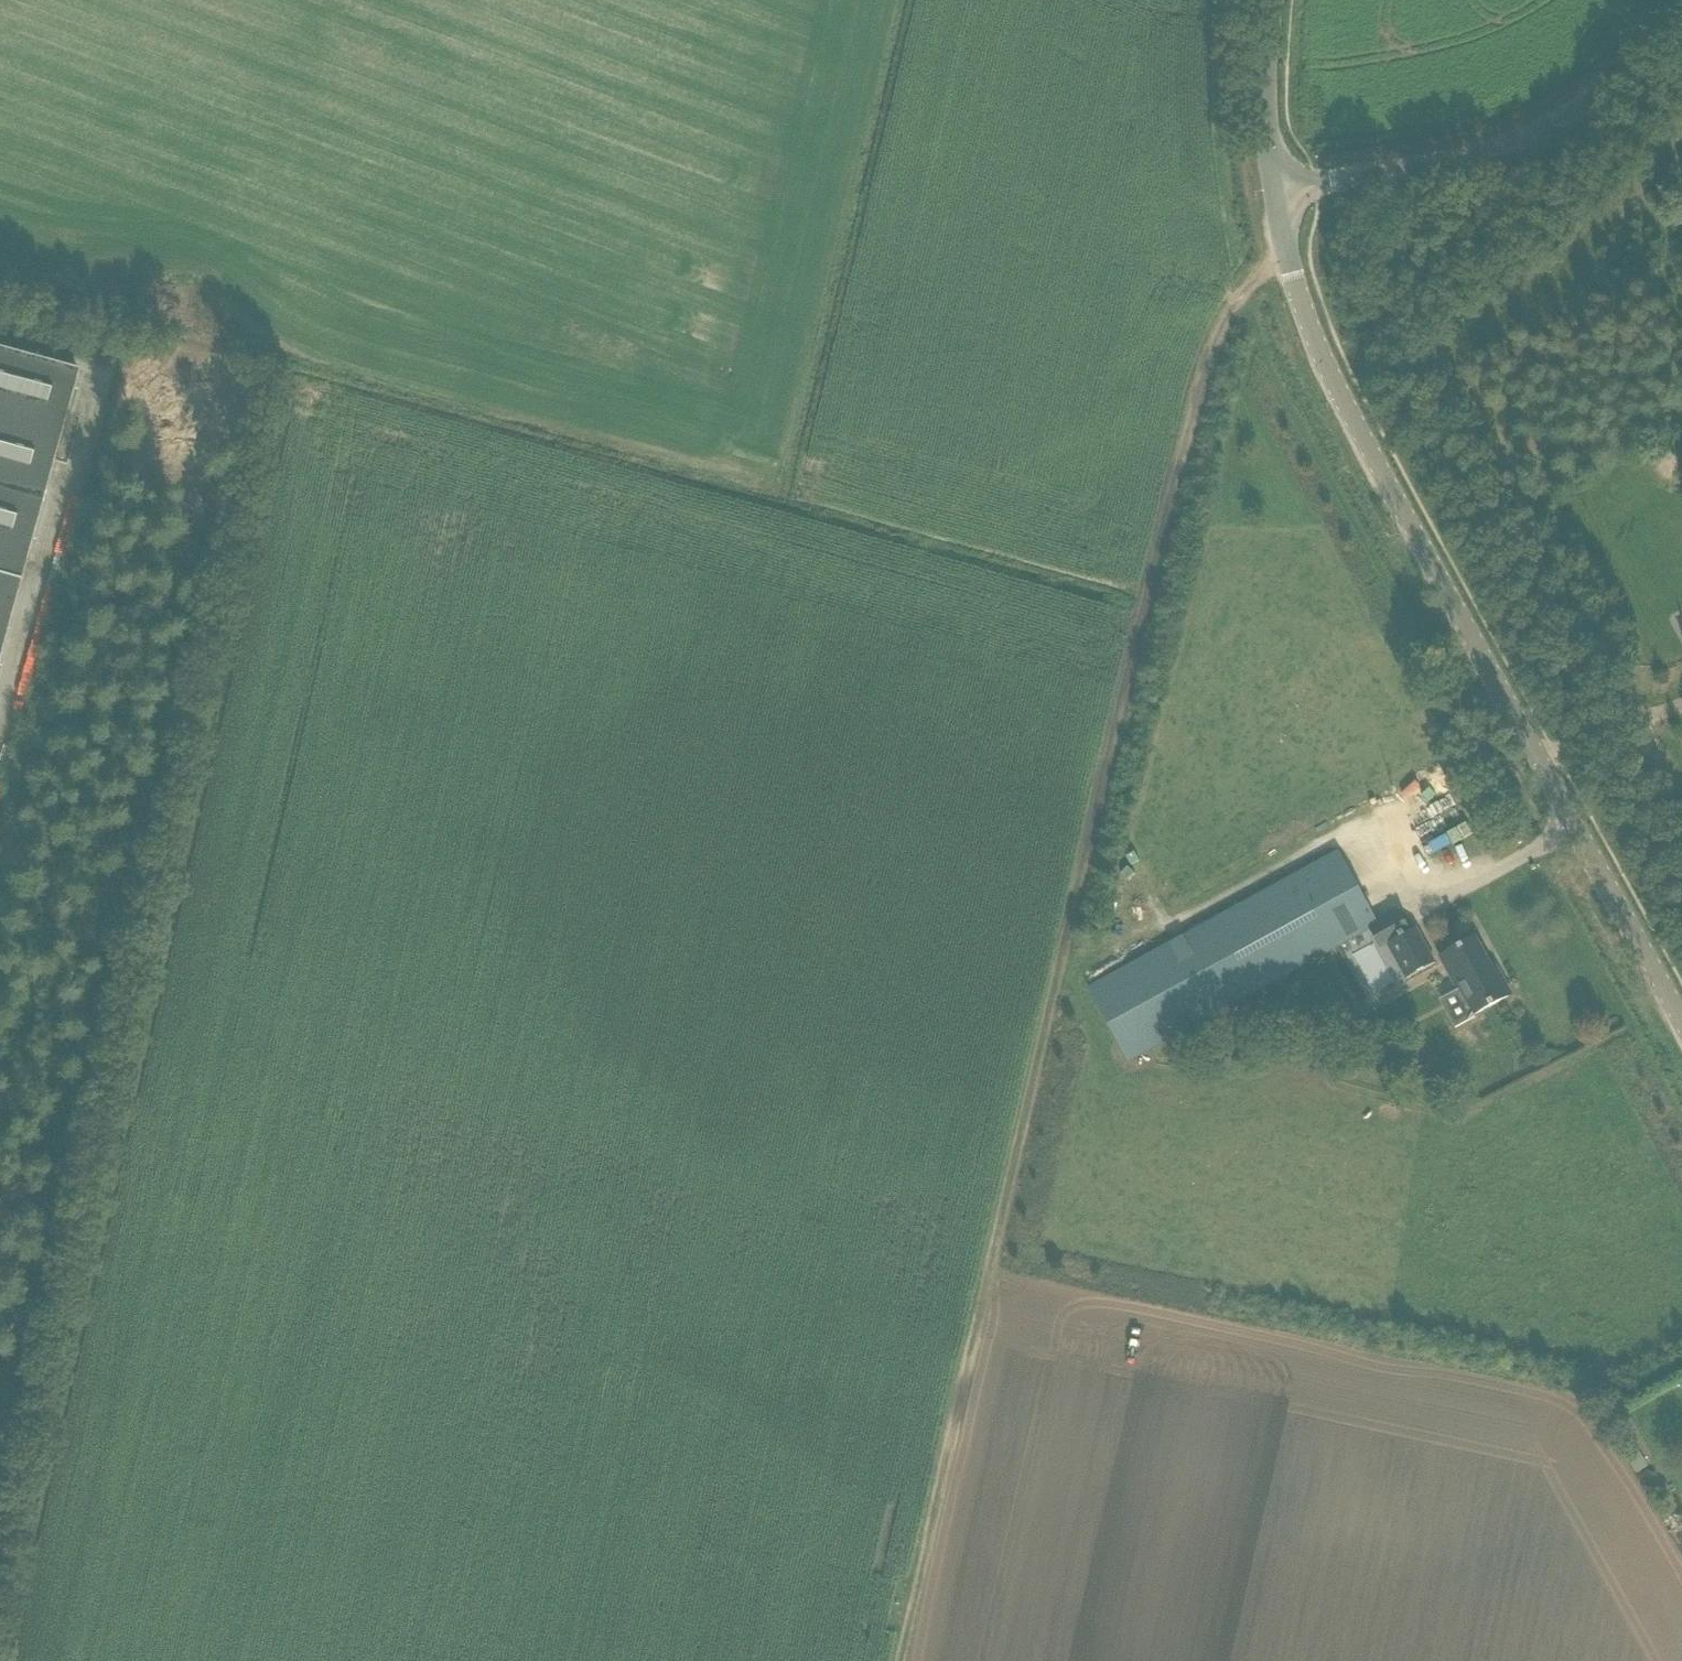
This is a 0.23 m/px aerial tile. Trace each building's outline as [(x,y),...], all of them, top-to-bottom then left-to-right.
[(78,372),(0,350),(0,654),(78,372)] [(1160,948),(1088,987),(1128,1061),(1358,935),(1378,925),(1338,851),(1318,862),(1205,924),(1178,938),(1162,947),(1160,948)] [(1388,944),(1406,977),(1433,962),(1415,929),(1388,944)] [(1441,957),(1451,976),(1472,1015),(1510,994),(1495,967),(1492,969),(1475,938),(1441,957)]
